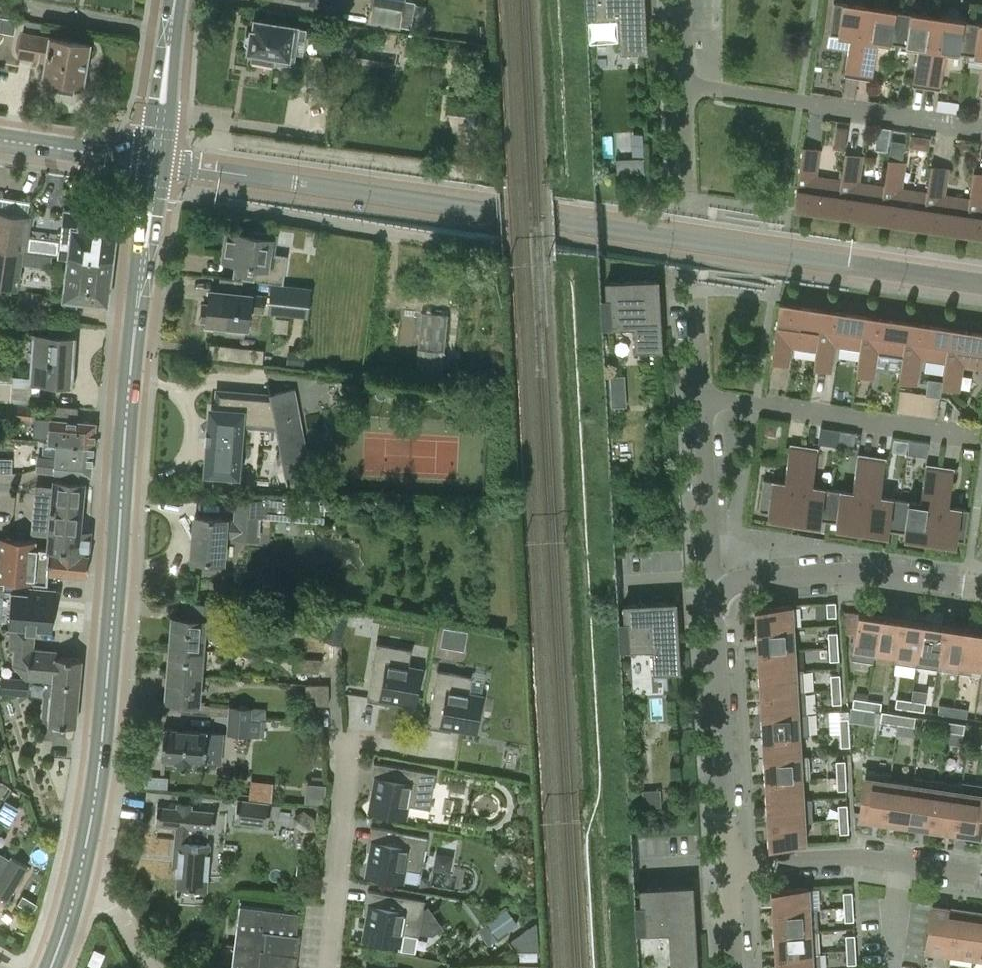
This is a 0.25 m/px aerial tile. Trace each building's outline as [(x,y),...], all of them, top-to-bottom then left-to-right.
[(410,27),(414,0),(370,0),(367,19),(410,27)] [(645,52),(643,0),(587,0),(587,13),(592,13),(592,17),(619,16),(621,53),(645,52)] [(844,73),(858,75),(868,7),(833,2),(827,45),(848,48),(844,73)] [(902,12),(868,7),(858,75),(872,77),(877,41),(897,44),(902,12)] [(936,17),(902,12),(897,44),(918,47),(912,83),(926,85),(936,17)] [(970,22),(936,17),(926,85),(940,87),(945,51),(966,54),(970,22)] [(253,49),(252,59),(273,62),(275,52),(281,53),(280,61),(292,62),(295,36),(303,38),(304,28),(256,21),(254,31),(252,31),(246,35),(245,42),(250,48),(250,49),(253,49)] [(970,22),(966,54),(981,56),(981,23),(970,22)] [(74,82),(82,83),(89,42),(51,36),(51,37),(23,32),(19,54),(46,59),(43,77),(53,79),(51,91),(72,95),(74,82)] [(848,144),(849,124),(840,124),(840,144),(848,144)] [(909,145),(932,148),(933,136),(910,133),(909,145)] [(793,206),(837,212),(842,181),(841,181),(819,177),(819,181),(811,180),(816,149),(802,147),(793,206)] [(845,153),(841,181),(842,181),(837,212),(880,219),(884,187),(862,184),(862,187),(854,186),(859,155),(845,153)] [(643,158),(616,159),(617,172),(643,171),(643,158)] [(888,160),(884,187),(880,219),(922,225),(927,193),(905,190),(905,193),(897,192),(902,162),(888,160)] [(931,166),(927,193),(922,225),(965,231),(970,199),(969,199),(948,196),(947,200),(940,199),(944,168),(931,166)] [(965,231),(981,234),(981,173),(973,172),(969,199),(970,199),(965,231)] [(92,245),(114,247),(118,217),(80,213),(79,214),(65,212),(59,257),(68,258),(69,258),(70,246),(91,248),(92,245)] [(6,233),(4,248),(22,252),(27,218),(0,214),(0,231),(6,233)] [(22,252),(4,248),(6,233),(0,231),(0,285),(17,287),(22,252)] [(235,277),(282,284),(286,257),(269,254),(271,240),(238,235),(238,234),(227,233),(223,258),(237,260),(235,277)] [(107,304),(114,247),(92,245),(91,248),(70,246),(69,258),(68,258),(63,299),(64,299),(63,305),(77,307),(78,300),(107,304)] [(636,351),(661,349),(657,279),(606,282),(607,304),(601,304),(603,324),(608,324),(608,328),(635,327),(636,351)] [(272,284),(269,312),(308,316),(311,288),(272,284)] [(199,319),(199,321),(246,326),(248,310),(262,311),(264,296),(210,290),(209,303),(201,303),(201,305),(203,305),(201,319),(199,319)] [(795,346),(816,349),(817,341),(818,341),(823,309),(779,303),(770,362),(784,364),(789,333),(796,334),(795,346)] [(865,316),(823,309),(818,341),(817,341),(816,349),(813,368),(827,370),(832,340),(839,341),(839,344),(860,347),(861,348),(865,316)] [(449,362),(451,311),(421,310),(420,361),(449,362)] [(908,322),(865,316),(861,348),(860,347),(856,375),(870,377),(875,346),(882,347),(881,351),(903,354),(908,322)] [(951,328),(908,322),(903,354),(899,381),(913,383),(917,352),(924,353),(924,357),(945,360),(946,360),(951,328)] [(945,360),(941,387),(955,389),(960,359),(967,360),(967,363),(981,365),(981,333),(951,328),(946,360),(945,360)] [(47,365),(45,383),(69,385),(69,384),(74,384),(75,366),(72,366),(73,339),(33,336),(31,364),(47,365)] [(303,354),(289,352),(288,363),(302,365),(303,354)] [(939,397),(942,380),(928,377),(926,395),(939,397)] [(10,399),(11,382),(0,381),(0,399),(10,399)] [(213,388),(211,409),(210,427),(206,427),(204,444),(208,444),(206,472),(244,475),(248,425),(274,427),(284,477),(309,472),(292,384),(266,387),(267,393),(213,388)] [(897,410),(922,413),(925,391),(899,389),(897,410)] [(626,396),(611,396),(611,406),(626,405),(626,396)] [(7,421),(30,423),(30,420),(31,406),(8,405),(7,416),(7,418),(7,421)] [(33,436),(49,438),(49,441),(94,446),(96,422),(77,421),(50,418),(35,417),(33,436)] [(765,422),(763,434),(775,435),(777,423),(765,422)] [(821,427),(819,442),(837,445),(840,430),(821,427)] [(897,435),(894,448),(929,454),(931,441),(897,435)] [(90,475),(94,446),(49,441),(47,452),(44,452),(44,457),(42,457),(41,470),(90,475)] [(758,510),(793,515),(803,448),(789,445),(784,481),(763,478),(758,510)] [(817,450),(803,448),(793,515),(827,520),(832,489),(812,486),(817,450)] [(852,491),(832,489),(827,520),(861,525),(871,458),(857,455),(852,491)] [(0,458),(0,471),(13,471),(13,458),(0,458)] [(885,460),(871,458),(861,525),(895,530),(900,499),(880,496),(885,460)] [(920,502),(900,499),(895,530),(929,535),(939,467),(925,465),(920,502)] [(939,467),(929,535),(964,540),(969,509),(948,506),(953,470),(939,467)] [(50,539),(49,549),(49,550),(89,554),(90,538),(78,537),(83,483),(55,480),(55,482),(33,480),(28,537),(50,539)] [(221,572),(221,563),(222,563),(224,537),(258,539),(259,516),(260,500),(236,498),(235,520),(225,520),(225,518),(194,516),(191,561),(202,562),(201,571),(221,572)] [(32,583),(32,577),(35,548),(36,541),(0,537),(0,580),(32,583)] [(49,550),(49,549),(35,548),(32,577),(44,579),(43,584),(85,589),(88,564),(89,554),(49,550)] [(3,591),(0,627),(12,629),(35,630),(52,632),(56,589),(31,587),(30,593),(3,591)] [(654,673),(679,671),(675,601),(624,604),(625,626),(619,626),(620,647),(626,646),(626,650),(653,649),(654,673)] [(835,602),(826,602),(827,616),(836,616),(835,602)] [(170,647),(203,649),(204,634),(215,635),(217,605),(189,603),(188,618),(172,617),(170,647)] [(755,629),(793,627),(792,604),(754,606),(755,629)] [(852,649),(874,652),(880,614),(858,611),(852,649)] [(901,617),(880,614),(874,652),(895,655),(894,662),(895,662),(901,617)] [(923,621),(901,617),(895,662),(916,665),(923,621)] [(944,624),(923,621),(916,665),(937,669),(944,624)] [(965,627),(944,624),(937,669),(959,672),(965,627)] [(755,629),(756,650),(794,648),(793,627),(755,629)] [(965,627),(959,672),(980,675),(981,668),(981,662),(981,629),(965,627)] [(456,630),(445,628),(442,643),(454,645),(456,630)] [(53,681),(78,683),(80,660),(57,658),(57,652),(33,650),(35,630),(12,629),(10,648),(15,649),(13,664),(26,678),(53,681)] [(828,632),(829,646),(838,646),(837,632),(828,632)] [(377,643),(366,700),(368,700),(368,696),(415,704),(421,669),(408,666),(411,650),(412,650),(413,649),(377,643)] [(838,646),(829,646),(829,660),(838,660),(838,646)] [(170,647),(168,672),(201,675),(203,649),(170,647)] [(756,650),(758,672),(803,669),(796,669),(794,648),(756,650)] [(321,660),(293,657),(292,670),(319,673),(321,660)] [(758,672),(759,694),(804,691),(803,669),(758,672)] [(473,676),(437,670),(427,727),(428,727),(429,723),(476,730),(482,695),(469,693),(472,677),(473,677),(473,676)] [(199,702),(201,675),(168,672),(166,699),(199,702)] [(830,674),(831,689),(840,689),(839,674),(830,674)] [(26,679),(1,677),(0,685),(0,693),(25,695),(26,679)] [(75,726),(78,683),(53,681),(49,724),(75,726)] [(329,685),(325,685),(306,685),(306,697),(314,697),(314,705),(329,705),(329,685)] [(840,689),(831,689),(832,703),(841,703),(840,689)] [(759,694),(760,715),(798,713),(797,692),(804,692),(804,691),(759,694)] [(852,707),(866,709),(867,700),(853,697),(852,707)] [(895,707),(910,709),(911,700),(896,698),(895,707)] [(867,700),(866,709),(880,711),(881,702),(867,700)] [(925,702),(911,700),(910,709),(924,711),(925,702)] [(938,713),(952,715),(954,706),(939,704),(938,713)] [(954,706),(952,715),(967,717),(968,708),(954,706)] [(231,707),(230,717),(249,718),(250,709),(231,707)] [(880,721),(898,723),(899,713),(881,711),(880,721)] [(798,713),(760,715),(761,737),(799,734),(798,713)] [(899,713),(898,723),(913,726),(915,716),(899,713)] [(249,718),(230,717),(229,732),(249,733),(249,731),(255,731),(255,721),(249,721),(249,718)] [(839,718),(840,732),(849,732),(848,718),(839,718)] [(927,728),(945,730),(946,720),(929,718),(927,728)] [(946,720),(945,730),(963,733),(964,723),(946,720)] [(191,767),(191,761),(219,763),(221,731),(163,728),(161,760),(174,760),(174,766),(191,767)] [(849,732),(840,732),(840,746),(850,746),(849,732)] [(761,737),(762,758),(808,756),(808,755),(800,755),(799,734),(761,737)] [(762,758),(764,780),(809,777),(808,756),(762,758)] [(835,760),(836,776),(845,775),(844,760),(835,760)] [(431,772),(374,762),(374,763),(378,764),(374,786),(370,810),(405,817),(407,804),(423,807),(423,809),(424,809),(431,772)] [(859,817),(884,820),(890,773),(866,769),(859,817)] [(891,773),(890,773),(884,820),(907,824),(914,776),(913,776),(912,783),(890,780),(891,773)] [(845,775),(836,776),(837,790),(846,789),(845,775)] [(938,780),(914,776),(907,824),(931,827),(938,780)] [(809,777),(764,780),(765,801),(803,799),(802,778),(809,778),(809,777)] [(962,783),(938,780),(931,827),(955,831),(962,783)] [(962,783),(955,831),(979,834),(981,816),(981,794),(961,791),(962,784),(962,783)] [(660,789),(643,790),(644,807),(661,806),(660,789)] [(14,824),(21,804),(6,798),(0,816),(0,819),(14,824)] [(269,802),(236,799),(234,820),(267,824),(269,802)] [(803,799),(765,801),(766,823),(804,821),(803,799)] [(838,805),(838,819),(848,818),(847,804),(838,805)] [(179,855),(176,886),(206,889),(210,843),(207,843),(208,830),(214,830),(216,812),(158,807),(156,826),(176,827),(173,855),(179,855)] [(848,818),(838,819),(839,833),(848,832),(848,818)] [(806,843),(804,821),(766,823),(767,845),(806,843)] [(371,827),(375,828),(371,850),(367,875),(402,881),(404,868),(420,871),(420,872),(421,872),(428,836),(371,826),(371,827)] [(6,900),(27,866),(11,856),(9,859),(0,854),(0,896),(6,900)] [(696,967),(691,885),(640,888),(642,909),(636,910),(637,930),(643,929),(643,934),(670,932),(672,967),(695,967),(696,967)] [(771,911),(809,909),(808,886),(770,888),(771,911)] [(368,914),(364,938),(399,944),(401,932),(417,935),(417,936),(418,936),(425,900),(368,890),(368,891),(372,892),(368,914)] [(843,892),(843,907),(853,906),(852,891),(843,892)] [(24,895),(19,904),(32,912),(38,904),(24,895)] [(231,966),(240,967),(295,967),(299,935),(296,935),(299,913),(240,906),(241,901),(240,901),(231,966)] [(853,906),(843,907),(844,921),(853,920),(853,906)] [(926,949),(951,953),(957,909),(932,906),(926,949)] [(518,923),(507,907),(486,922),(497,938),(518,923)] [(771,911),(773,932),(818,930),(818,929),(811,929),(809,909),(771,911)] [(981,913),(957,909),(951,953),(974,956),(981,913)] [(515,929),(518,950),(541,947),(538,926),(515,929)] [(773,932),(774,954),(819,951),(818,930),(773,932)] [(845,935),(846,950),(855,949),(854,934),(845,935)] [(855,949),(846,950),(847,964),(856,963),(855,949)] [(96,967),(102,953),(95,950),(89,963),(96,967)] [(775,967),(813,967),(812,953),(819,952),(819,951),(774,954),(775,967)]
